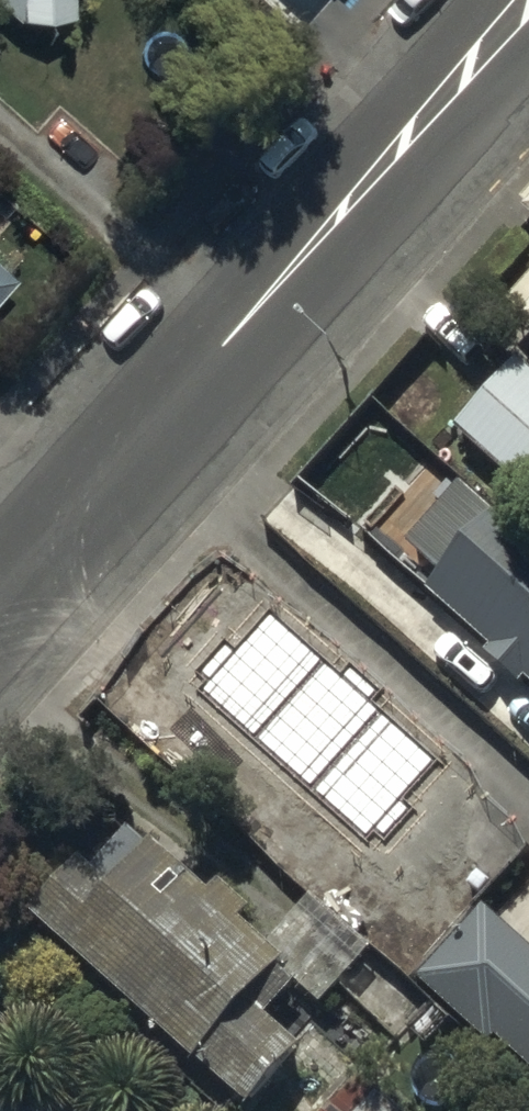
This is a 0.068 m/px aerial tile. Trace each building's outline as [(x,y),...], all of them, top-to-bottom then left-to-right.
[(68,0),(0,0),(0,23),(7,30),(40,30),(61,30),(62,7),(68,0)] [(518,212),(528,223),(528,201),(518,212)] [(513,338),(528,352),(528,293),(507,316),(521,330),(513,338)] [(455,439),(528,507),(528,379),(518,369),(455,439)] [(461,494),(405,555),(440,588),(428,601),(528,694),(528,557),(461,494)] [(473,782),(306,633),(261,687),(275,699),(214,767),(266,814),(258,823),(265,830),(254,842),(316,898),(346,864),(376,891),(473,782)] [(29,935),(233,1110),(249,1110),(296,1056),(265,1028),(296,991),(278,975),(282,970),(241,934),(253,921),(218,891),(211,899),(136,835),(92,887),(79,876),(29,935)] [(417,991),(487,1058),(494,1051),(528,1084),(528,960),(486,919),(417,991)] [(356,1084),(332,1110),(386,1110),(356,1084)]
